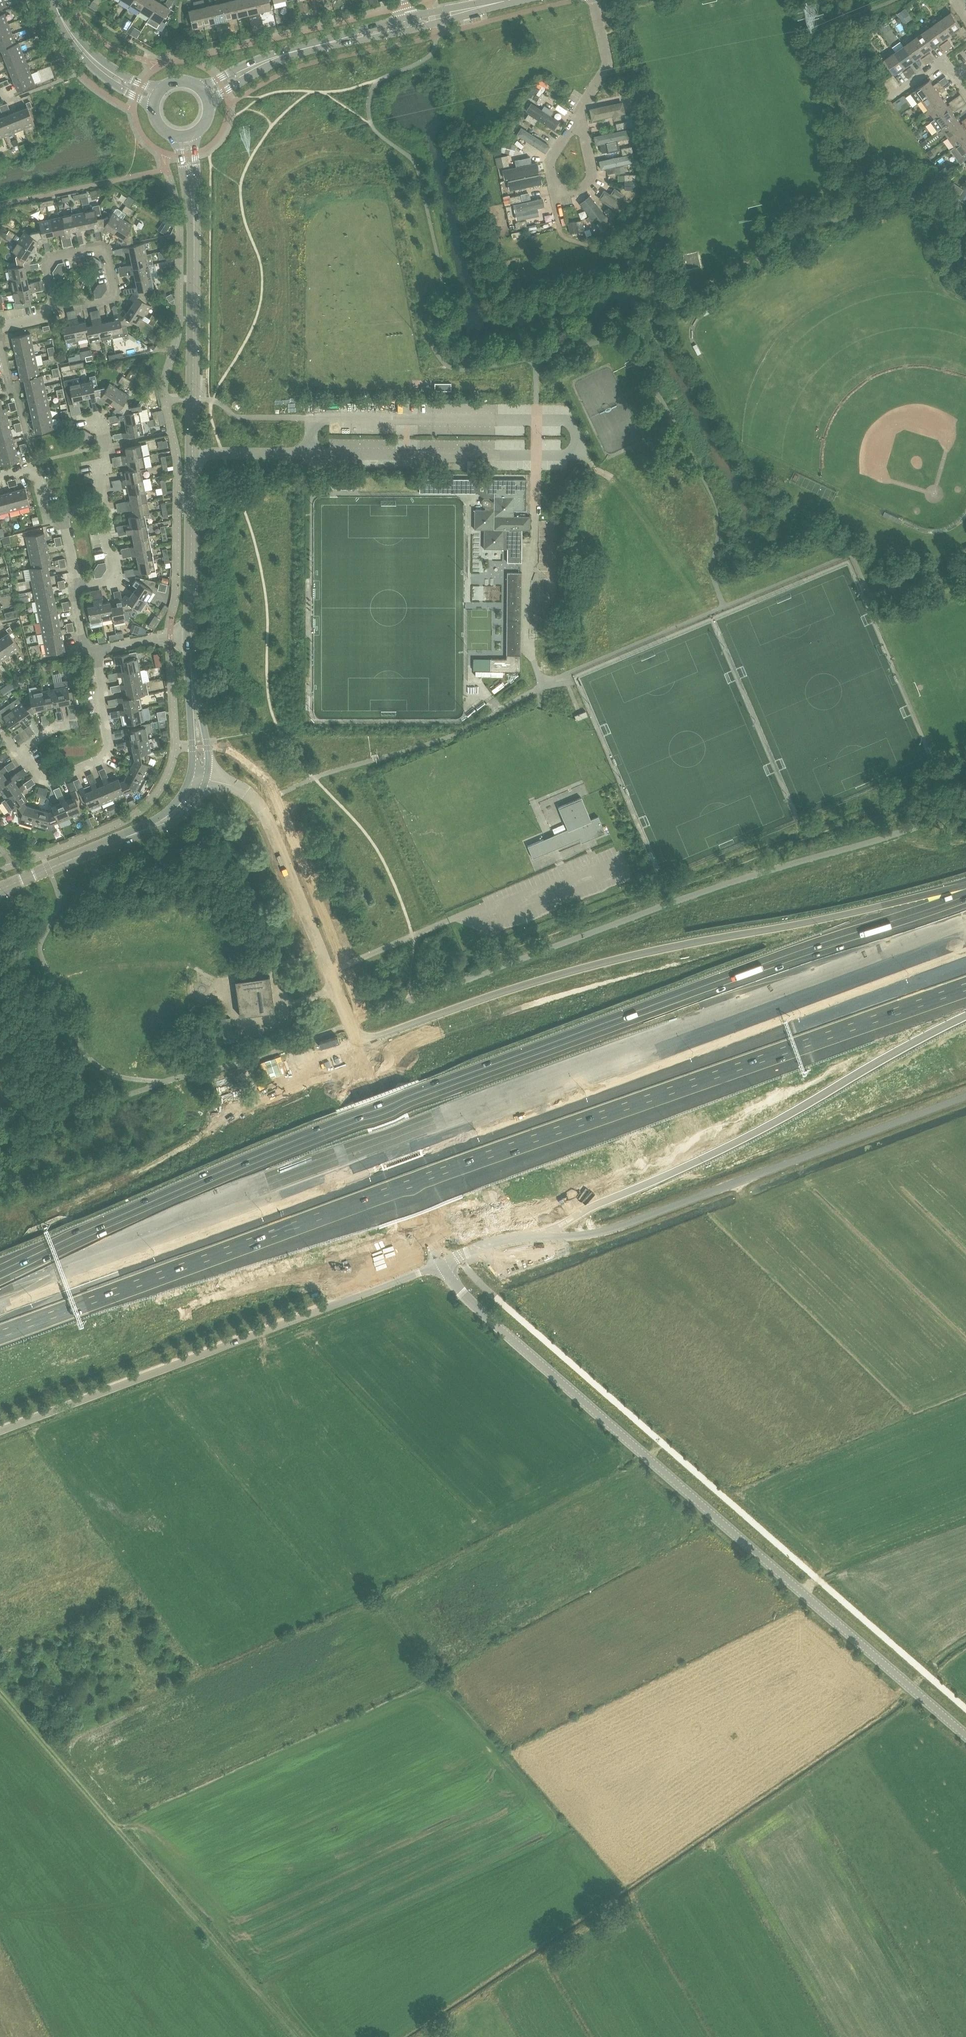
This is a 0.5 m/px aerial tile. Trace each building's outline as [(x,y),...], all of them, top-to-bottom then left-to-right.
[(140,10),(147,0),(133,0),(130,4),(140,10)] [(140,10),(150,16),(159,1),(157,0),(147,0),(140,10)] [(222,2),(226,19),(237,17),(233,0),(231,0),(222,2)] [(245,0),(233,0),(237,17),(249,14),(245,0)] [(249,14),(260,11),(257,0),(245,0),(249,14)] [(260,11),(271,9),(269,0),(257,0),(260,11)] [(159,1),(150,16),(147,21),(157,27),(160,22),(160,23),(169,8),(159,1)] [(99,6),(92,2),(89,7),(96,10),(99,6)] [(226,19),(222,2),(211,5),(215,22),(226,19)] [(211,5),(200,7),(204,24),(215,22),(211,5)] [(193,27),(204,24),(200,7),(188,10),(193,27)] [(942,19),(952,34),(960,28),(963,33),(965,31),(965,29),(963,25),(961,26),(951,12),(942,19)] [(122,19),(118,26),(126,31),(130,24),(122,19)] [(952,34),(942,19),(933,26),(943,40),(952,34)] [(8,22),(0,25),(0,38),(12,33),(8,22)] [(137,38),(137,37),(141,31),(131,25),(127,31),(127,32),(133,36),(135,37),(137,38)] [(933,47),(943,40),(933,26),(923,33),(933,47)] [(217,30),(220,39),(220,40),(231,37),(230,37),(228,27),(217,30)] [(0,38),(0,49),(16,43),(12,33),(0,38)] [(923,33),(914,39),(924,53),(933,47),(923,33)] [(915,60),(924,53),(914,39),(905,46),(915,60)] [(16,43),(0,49),(0,51),(1,50),(5,60),(23,53),(19,42),(16,43)] [(905,46),(895,52),(906,67),(915,60),(905,46)] [(906,67),(895,52),(886,59),(896,74),(906,67)] [(9,70),(27,63),(23,53),(5,60),(9,70)] [(31,73),(27,63),(9,70),(13,80),(31,73)] [(35,83),(31,73),(13,80),(17,90),(35,83)] [(917,103),(922,100),(937,90),(930,80),(910,94),(917,103)] [(540,96),(531,90),(527,96),(536,102),(540,96)] [(922,100),(929,109),(943,99),(937,90),(922,100)] [(540,96),(536,102),(542,105),(547,96),(542,93),(540,96)] [(950,108),(943,99),(929,109),(936,118),(950,108)] [(28,107),(18,111),(24,128),(35,124),(31,114),(36,111),(32,100),(26,103),(28,107)] [(589,109),(591,120),(624,114),(622,102),(589,109)] [(559,123),(531,105),(527,112),(555,130),(559,123)] [(936,118),(942,128),(957,117),(950,108),(936,118)] [(14,132),(24,128),(18,111),(8,115),(14,132)] [(625,115),(626,121),(627,127),(634,126),(640,125),(638,112),(625,115)] [(525,119),(534,125),(534,124),(537,120),(528,114),(528,115),(526,119),(525,119)] [(0,118),(0,126),(4,136),(14,132),(8,115),(0,118)] [(942,128),(949,137),(963,127),(957,117),(942,128)] [(627,127),(626,121),(616,124),(617,130),(627,127)] [(552,147),(523,127),(516,137),(545,156),(552,147)] [(956,146),(965,139),(965,131),(963,127),(949,137),(956,146)] [(596,146),(630,140),(629,132),(595,137),(596,146)] [(956,146),(965,160),(965,139),(956,146)] [(503,141),(501,151),(513,154),(515,144),(503,141)] [(632,147),(621,149),(622,155),(633,153),(632,147)] [(509,166),(507,155),(501,157),(503,167),(509,166)] [(604,176),(637,169),(634,155),(601,163),(604,176)] [(541,174),(539,163),(504,170),(507,181),(541,174)] [(546,178),(509,185),(512,197),(520,195),(548,190),(546,178)] [(639,189),(638,180),(635,181),(625,181),(625,189),(639,189)] [(960,186),(956,192),(960,195),(964,189),(960,186)] [(88,197),(87,192),(80,194),(81,199),(81,198),(82,203),(89,201),(88,197)] [(606,193),(601,202),(617,209),(621,201),(606,193)] [(521,201),(520,195),(512,197),(510,197),(511,203),(521,201)] [(599,225),(607,218),(589,197),(580,205),(599,225)] [(544,200),(514,206),(516,214),(546,208),(544,200)] [(127,203),(126,205),(122,211),(126,214),(131,206),(127,203)] [(132,206),(126,214),(130,216),(134,210),(137,206),(133,203),(132,206)] [(92,210),(84,212),(87,228),(94,226),(95,231),(100,230),(97,219),(101,218),(98,205),(93,207),(92,209),(92,210)] [(606,210),(604,211),(610,220),(615,216),(609,208),(606,210)] [(107,216),(101,218),(97,219),(100,230),(101,230),(106,233),(108,229),(114,233),(123,219),(125,215),(117,210),(115,210),(114,213),(113,213),(110,218),(107,216)] [(87,228),(84,212),(73,214),(76,230),(77,235),(82,234),(81,229),(87,228)] [(73,214),(62,217),(66,237),(71,236),(70,232),(76,230),(73,214)] [(62,217),(50,219),(54,235),(60,234),(61,238),(66,237),(62,217)] [(41,231),(43,242),(48,241),(47,236),(54,235),(50,219),(39,222),(41,231)] [(132,225),(123,219),(114,233),(119,236),(117,240),(122,243),(122,245),(133,242),(131,231),(129,231),(132,225)] [(527,227),(525,221),(515,223),(516,228),(516,229),(527,227)] [(578,232),(576,221),(568,223),(570,233),(578,232)] [(5,238),(11,242),(13,238),(7,234),(0,230),(0,235),(5,238)] [(40,247),(43,242),(41,231),(31,233),(30,235),(25,232),(21,237),(16,234),(13,238),(18,241),(32,250),(35,245),(40,247)] [(16,257),(18,267),(29,264),(29,263),(32,258),(28,256),(32,250),(18,241),(12,251),(17,255),(16,257)] [(131,258),(147,254),(144,243),(124,247),(125,252),(129,251),(131,258)] [(151,253),(147,254),(131,258),(132,264),(127,265),(128,270),(149,265),(153,265),(151,253)] [(58,263),(53,272),(54,278),(62,276),(66,269),(64,262),(58,263)] [(9,269),(11,280),(27,277),(26,270),(30,269),(29,264),(18,267),(9,269)] [(134,273),(136,280),(152,276),(149,265),(128,270),(129,274),(134,273)] [(132,287),(133,293),(145,290),(146,295),(155,293),(154,288),(152,276),(136,280),(137,286),(132,287)] [(11,280),(14,291),(34,287),(33,282),(28,283),(27,277),(11,280)] [(98,284),(94,291),(95,298),(102,297),(107,289),(106,282),(98,284)] [(14,291),(16,302),(13,303),(14,308),(31,304),(30,300),(32,299),(30,292),(35,291),(34,287),(14,291)] [(134,301),(131,306),(144,315),(151,305),(146,302),(147,300),(146,295),(145,290),(133,293),(130,298),(134,301)] [(139,323),(144,315),(131,306),(127,312),(123,309),(120,314),(119,314),(122,326),(126,325),(132,324),(133,322),(138,325),(139,323)] [(115,320),(109,322),(112,337),(123,335),(124,340),(129,339),(126,325),(122,326),(119,314),(114,316),(115,320)] [(153,326),(156,322),(158,319),(152,315),(150,318),(147,323),(153,326)] [(90,342),(86,326),(85,322),(79,323),(78,318),(73,319),(77,340),(88,338),(89,342),(90,342)] [(101,340),(112,337),(109,322),(102,323),(101,318),(97,319),(101,340)] [(66,342),(77,340),(73,319),(68,320),(69,325),(62,326),(66,342)] [(90,342),(101,340),(97,319),(92,320),(93,325),(86,326),(90,342)] [(12,337),(14,347),(32,343),(30,333),(12,337)] [(35,354),(32,343),(14,347),(16,357),(35,354)] [(35,354),(16,357),(19,368),(37,364),(35,354)] [(39,375),(37,364),(19,368),(21,379),(39,375)] [(45,385),(42,374),(39,375),(21,379),(21,380),(24,380),(26,389),(45,385)] [(90,380),(81,382),(84,398),(90,397),(91,401),(96,400),(94,389),(98,388),(95,375),(90,377),(90,380)] [(77,399),(84,398),(81,382),(69,385),(74,405),(78,404),(77,399)] [(104,387),(98,388),(94,389),(96,400),(97,400),(102,403),(105,399),(110,403),(119,389),(109,383),(106,388),(104,387)] [(26,389),(29,400),(47,396),(45,385),(26,389)] [(129,395),(119,389),(110,403),(116,406),(113,411),(118,414),(118,415),(130,412),(129,408),(128,402),(126,401),(129,395)] [(49,407),(47,396),(29,400),(31,411),(49,407)] [(129,408),(130,412),(118,415),(119,420),(124,419),(126,425),(141,421),(139,411),(142,411),(141,405),(129,408)] [(31,411),(33,422),(52,418),(49,407),(31,411)] [(54,428),(52,418),(33,422),(36,432),(54,428)] [(0,421),(0,432),(11,429),(8,419),(0,421)] [(141,421),(126,425),(127,431),(122,432),(123,437),(144,433),(141,421)] [(11,429),(0,432),(0,443),(13,440),(11,429)] [(16,450),(13,440),(0,443),(0,455),(16,450)] [(123,460),(143,456),(141,444),(125,448),(127,454),(122,455),(123,460)] [(0,455),(0,462),(1,466),(19,461),(16,450),(0,455)] [(143,456),(123,460),(124,465),(128,464),(130,470),(125,471),(146,467),(143,456)] [(122,483),(143,479),(141,468),(146,467),(125,471),(126,478),(121,479),(122,483)] [(143,479),(122,483),(123,488),(128,487),(129,494),(145,490),(143,479)] [(514,516),(514,510),(526,510),(526,479),(419,479),(419,493),(494,493),(494,496),(494,498),(494,516),(514,516)] [(25,488),(15,490),(19,508),(30,506),(25,488)] [(9,511),(19,508),(15,490),(4,493),(9,511)] [(145,490),(129,494),(131,500),(126,501),(127,506),(147,502),(145,490)] [(0,494),(0,514),(9,511),(4,493),(0,494)] [(522,562),(522,540),(522,530),(530,530),(530,516),(514,516),(494,516),(494,498),(488,498),(484,498),(482,500),(482,505),(484,507),(485,507),(485,509),(474,509),(474,529),(484,530),(484,549),(503,549),(507,549),(507,562),(522,562)] [(147,502),(127,506),(128,510),(132,509),(134,516),(129,517),(150,513),(147,502)] [(150,513),(129,517),(130,523),(125,524),(126,529),(147,525),(146,519),(151,518),(150,513)] [(147,525),(126,529),(127,534),(132,533),(133,539),(149,536),(147,525)] [(28,547),(46,543),(44,532),(26,536),(28,547)] [(149,536),(133,539),(135,546),(130,547),(131,551),(151,547),(149,536)] [(48,554),(46,543),(28,547),(30,558),(48,554)] [(151,547),(131,551),(132,556),(136,555),(138,562),(154,558),(151,547)] [(51,565),(48,554),(30,558),(32,568),(29,568),(29,569),(51,565)] [(135,574),(148,571),(149,577),(157,575),(156,570),(154,558),(138,562),(139,568),(134,569),(135,574)] [(98,563),(93,570),(95,578),(102,577),(107,568),(106,562),(98,563)] [(51,565),(29,569),(32,580),(50,576),(48,566),(51,565)] [(506,659),(502,659),(491,659),(491,672),(521,672),(522,573),(507,572),(506,659)] [(32,580),(34,591),(52,587),(50,576),(32,580)] [(133,592),(146,601),(153,591),(135,580),(133,584),(137,586),(133,592)] [(54,598),(52,587),(34,591),(36,601),(54,598)] [(146,601),(133,592),(129,597),(125,595),(122,600),(124,611),(125,619),(129,618),(128,611),(133,609),(135,607),(140,611),(146,601)] [(56,608),(54,598),(36,601),(38,612),(56,608)] [(87,607),(90,622),(91,627),(102,625),(101,620),(97,599),(93,600),(94,605),(87,607)] [(97,599),(101,620),(112,618),(111,607),(110,602),(103,603),(102,599),(97,599)] [(117,606),(111,607),(112,618),(113,623),(125,621),(125,619),(124,611),(122,600),(116,601),(117,606)] [(58,619),(56,608),(38,612),(40,623),(58,619)] [(17,610),(4,613),(6,620),(18,616),(17,610)] [(58,619),(40,623),(42,634),(61,630),(58,619)] [(0,639),(10,654),(20,648),(10,634),(14,632),(10,627),(6,629),(9,633),(0,639)] [(63,641),(61,630),(42,634),(44,645),(63,641)] [(10,654),(0,639),(0,659),(1,661),(10,654)] [(65,650),(63,641),(44,645),(46,654),(63,651),(64,655),(70,654),(69,649),(65,650)] [(136,651),(130,653),(114,656),(116,664),(121,663),(122,671),(117,672),(118,674),(140,669),(136,651)] [(491,671),(491,659),(474,659),(474,671),(491,671)] [(140,669),(118,674),(118,676),(123,675),(125,683),(120,684),(120,686),(142,682),(140,669)] [(146,681),(142,682),(120,686),(121,689),(126,688),(128,697),(140,696),(145,695),(148,694),(146,681)] [(68,686),(55,688),(59,710),(62,710),(61,705),(68,703),(69,708),(74,707),(73,702),(71,702),(68,686)] [(57,711),(59,710),(55,688),(43,691),(43,689),(42,689),(46,708),(56,706),(57,711)] [(46,708),(42,689),(25,693),(27,699),(24,701),(31,712),(35,710),(46,708)] [(20,696),(9,704),(25,727),(27,726),(24,721),(33,716),(31,712),(24,701),(20,696)] [(140,696),(128,697),(123,698),(123,696),(117,697),(118,702),(123,701),(125,709),(119,710),(120,712),(142,708),(140,696)] [(5,720),(12,730),(10,731),(13,735),(17,733),(14,729),(21,724),(24,728),(25,727),(9,704),(0,710),(0,719),(2,722),(5,720)] [(142,708),(120,712),(120,714),(126,713),(128,724),(145,720),(142,708)] [(584,711),(580,713),(575,715),(577,720),(588,715),(586,710),(584,711)] [(166,718),(165,711),(158,712),(159,719),(166,718)] [(141,724),(142,727),(129,729),(129,727),(123,729),(124,733),(129,732),(131,740),(126,741),(126,743),(148,739),(147,733),(152,732),(151,722),(141,724)] [(151,752),(148,739),(126,743),(127,745),(132,744),(134,755),(147,752),(151,752)] [(135,759),(129,770),(146,778),(152,766),(147,763),(149,759),(147,752),(134,755),(135,759)] [(0,772),(0,787),(8,781),(3,773),(7,770),(5,768),(0,772)] [(146,778),(129,770),(124,780),(120,781),(125,794),(132,791),(134,787),(139,790),(146,778)] [(5,798),(24,786),(23,784),(19,787),(14,780),(18,777),(16,773),(11,776),(12,778),(8,781),(0,787),(0,791),(5,798)] [(113,799),(125,794),(120,781),(118,778),(109,782),(107,777),(105,778),(113,799)] [(102,804),(113,799),(105,778),(102,779),(104,784),(97,787),(95,782),(93,783),(102,804)] [(90,809),(102,804),(93,783),(91,784),(93,789),(85,792),(83,787),(79,789),(81,794),(83,793),(90,809)] [(13,809),(24,801),(27,799),(21,791),(25,788),(24,786),(5,798),(6,799),(2,801),(9,811),(13,809)] [(61,797),(71,817),(82,812),(75,797),(77,796),(75,791),(71,793),(73,797),(66,800),(64,796),(61,797)] [(58,822),(71,817),(61,797),(59,797),(61,802),(51,806),(53,810),(58,822)] [(586,836),(588,840),(605,833),(598,816),(591,819),(581,797),(558,807),(567,829),(553,835),(558,848),(586,836)] [(20,823),(33,826),(38,808),(27,805),(24,801),(13,809),(17,815),(21,816),(19,823),(20,823)] [(38,808),(33,826),(46,830),(47,824),(51,825),(58,822),(53,810),(49,812),(38,808)] [(553,835),(545,839),(550,851),(558,848),(553,835)] [(533,858),(550,851),(545,839),(527,846),(533,858)] [(270,976),(267,976),(235,980),(240,1016),(275,1011),(270,976)] [(224,1043),(240,1041),(239,1029),(232,1030),(230,1018),(221,1019),(224,1043)]
